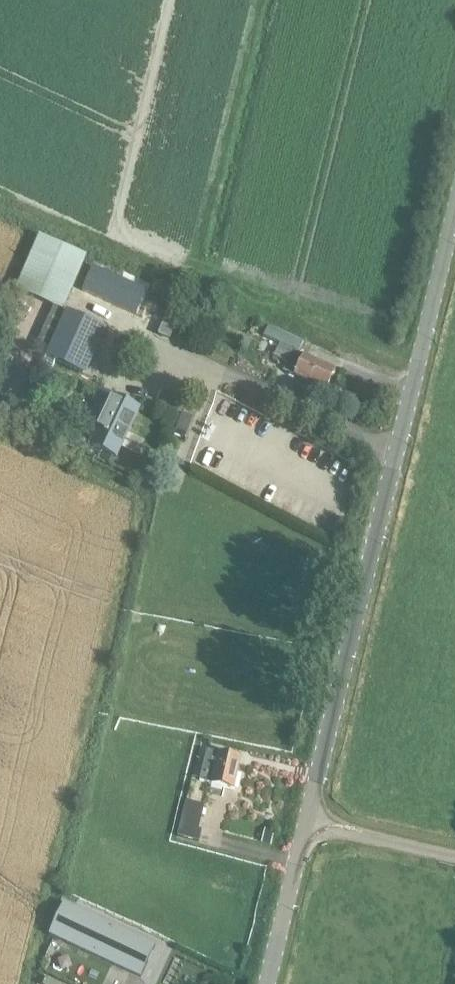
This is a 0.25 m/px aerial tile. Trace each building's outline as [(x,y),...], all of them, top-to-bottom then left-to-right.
[(67,309),(89,254),(41,234),(18,289),(67,309)] [(93,268),(83,291),(137,316),(137,315),(135,314),(145,292),(147,293),(147,292),(93,268)] [(171,304),(158,334),(170,339),(183,309),(171,304)] [(55,307),(43,335),(42,338),(53,342),(46,358),(84,374),(103,328),(55,307)] [(300,353),(304,342),(269,326),(264,337),(280,344),(275,357),(287,363),(284,373),(295,377),(294,378),(326,394),(337,370),(300,353)] [(99,390),(98,393),(94,401),(97,403),(91,417),(101,422),(91,445),(119,458),(140,409),(99,390)] [(162,403),(160,406),(175,412),(181,399),(176,397),(166,392),(162,403)] [(181,406),(179,416),(189,419),(191,410),(181,406)] [(132,432),(125,446),(142,454),(149,440),(132,432)] [(234,789),(241,759),(207,751),(200,781),(212,783),(212,784),(234,789)] [(198,830),(204,805),(187,801),(178,837),(200,842),(202,831),(198,830)] [(265,829),(262,843),(271,846),(275,832),(265,829)] [(64,903),(49,936),(141,978),(156,946),(64,903)]
